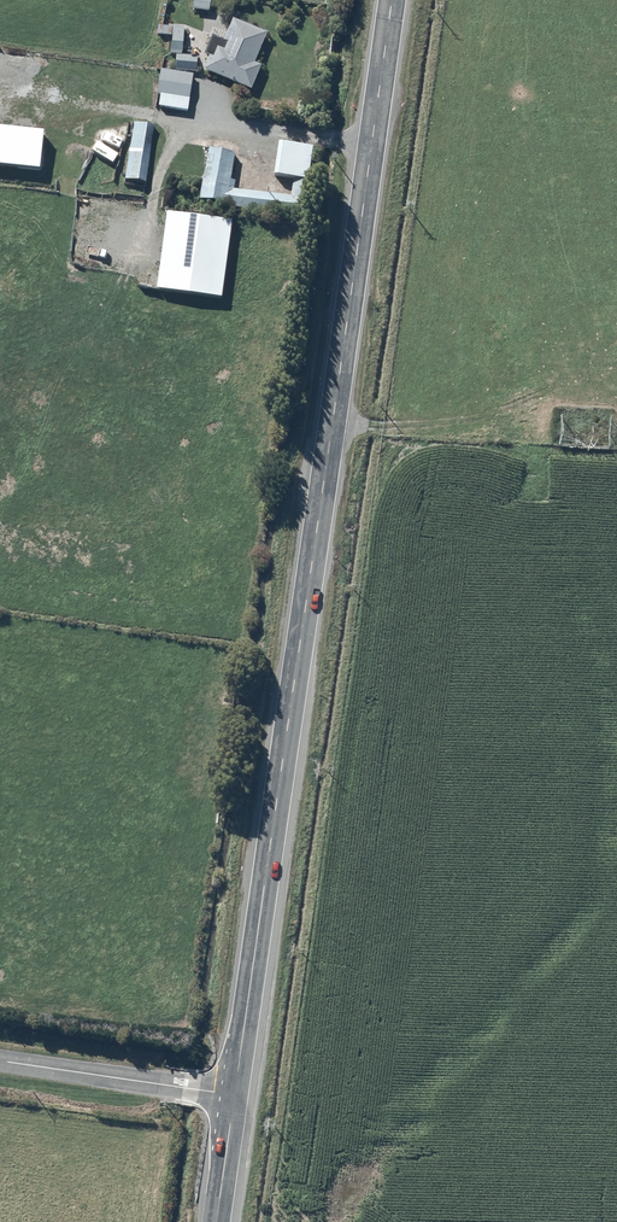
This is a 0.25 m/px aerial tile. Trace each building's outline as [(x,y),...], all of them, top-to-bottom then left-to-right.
[(194,9),(208,9),(208,0),(194,0),(194,9)] [(266,35),(234,22),(224,45),(216,42),(204,69),(251,89),(260,66),(254,64),(266,35)] [(195,62),(178,59),(176,70),(194,72),(195,62)] [(192,73),(163,69),(158,105),(188,109),(192,73)] [(126,179),(146,181),(153,126),(133,123),(126,179)] [(280,144),(276,173),(304,177),(308,148),(280,144)] [(292,179),(289,197),(230,188),(235,154),(207,149),(199,197),(304,214),(309,182),(292,179)] [(169,212),(158,288),(220,297),(231,221),(169,212)] [(558,445),(606,447),(608,416),(559,413),(558,445)]
